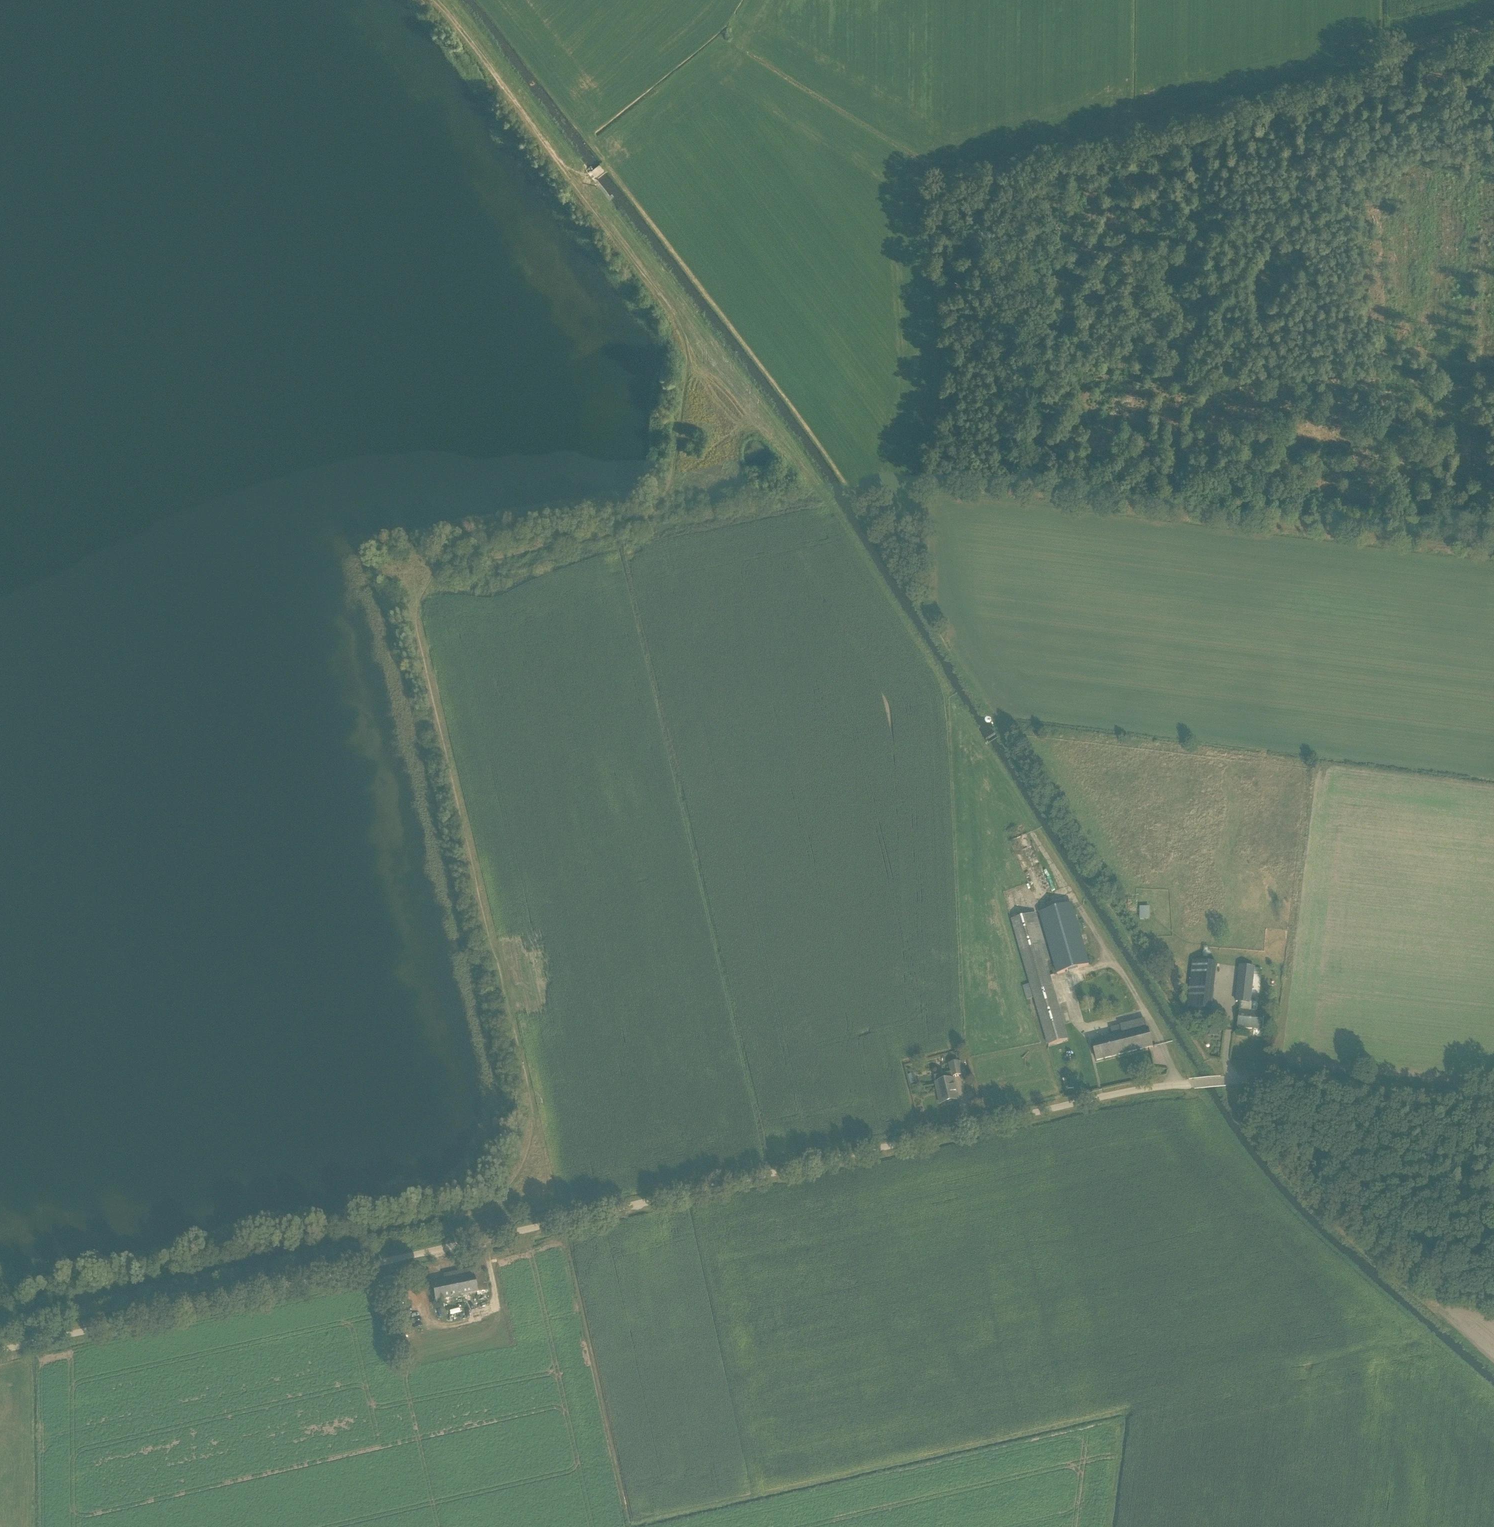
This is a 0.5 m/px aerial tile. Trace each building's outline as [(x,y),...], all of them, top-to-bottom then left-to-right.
[(1010,840),(1014,852),(1031,846),(1027,834),(1010,840)] [(1039,914),(1057,975),(1089,966),(1077,922),(1079,922),(1076,910),(1074,911),(1072,905),(1039,914)] [(1139,919),(1149,919),(1149,907),(1139,907),(1139,919)] [(1036,912),(1011,920),(1030,984),(1048,1045),(1068,1039),(1045,962),(1051,961),(1036,912)] [(1204,947),(1203,958),(1207,958),(1208,955),(1211,956),(1211,951),(1208,951),(1209,948),(1204,947)] [(1198,1025),(1211,1026),(1213,1012),(1211,1012),(1217,964),(1193,962),(1187,1009),(1200,1011),(1198,1025)] [(1238,1027),(1262,1030),(1263,1020),(1264,1014),(1252,1013),(1253,1003),(1252,1003),(1255,968),(1240,966),(1236,1002),(1241,1003),(1239,1018),(1238,1027)] [(1149,1030),(1147,1030),(1145,1020),(1110,1029),(1113,1039),(1092,1044),(1096,1061),(1153,1047),(1149,1030)] [(948,1065),(951,1079),(961,1077),(962,1082),(968,1081),(967,1074),(966,1074),(963,1062),(948,1065)] [(956,1093),(953,1080),(935,1084),(939,1098),(940,1098),(942,1104),(956,1101),(954,1093),(956,1093)] [(432,1285),(434,1293),(435,1302),(488,1291),(484,1273),(474,1275),(473,1268),(443,1274),(445,1282),(432,1285)]
